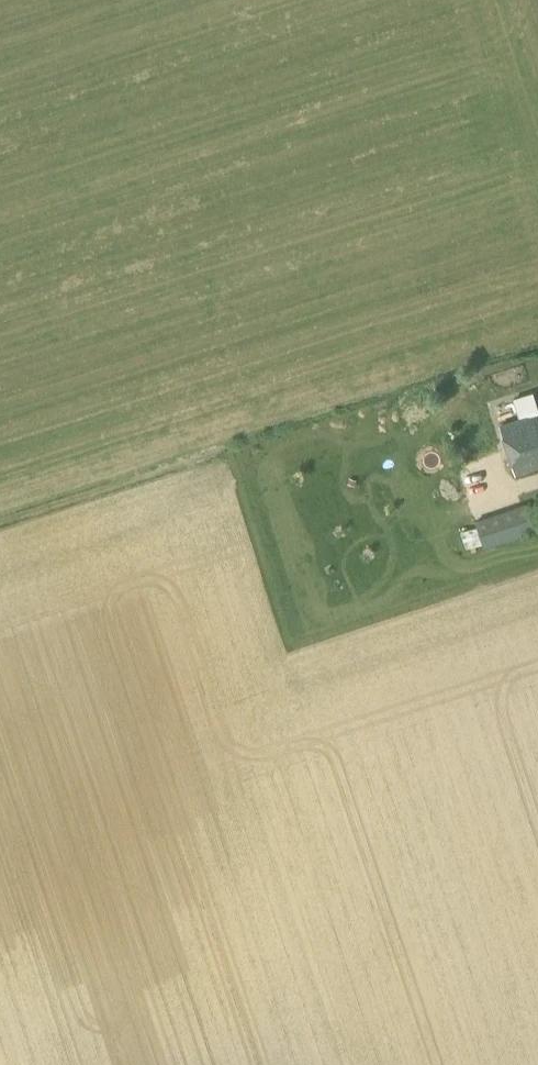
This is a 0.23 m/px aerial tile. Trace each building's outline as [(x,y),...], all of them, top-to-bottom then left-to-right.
[(531,396),(510,402),(516,421),(498,426),(513,477),(537,469),(537,418),(531,396)] [(483,549),(535,532),(526,504),(474,521),(483,549)]
